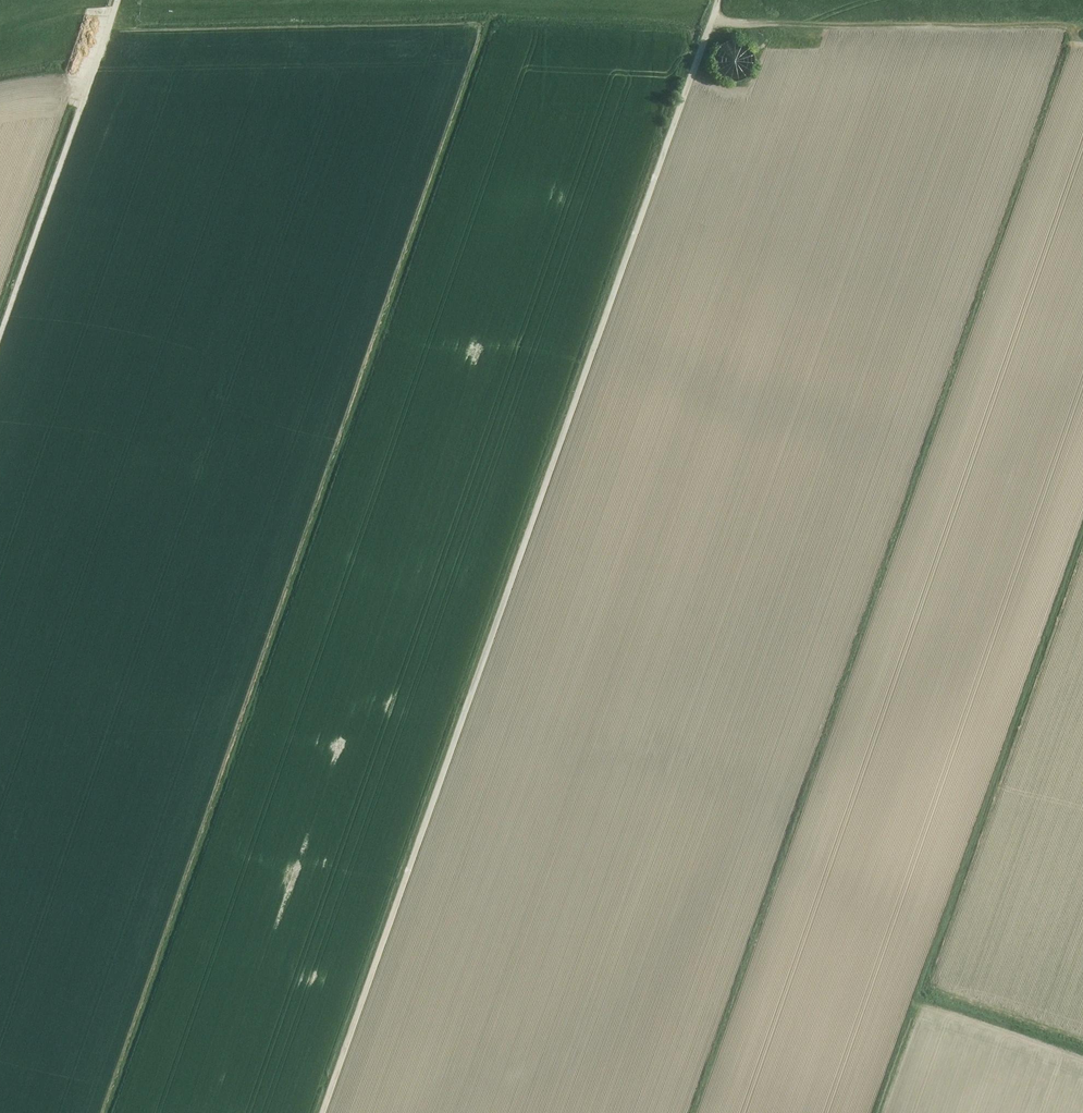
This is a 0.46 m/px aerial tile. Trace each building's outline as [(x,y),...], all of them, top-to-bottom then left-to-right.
[(740,40),(734,40),(728,40),(723,43),(718,47),(715,52),(713,57),(713,63),(715,69),(718,74),(723,78),(728,80),(734,81),(740,80),(745,78),(749,74),(753,69),(754,63),(754,57),(753,52),(749,47),(745,43),(740,40)]
